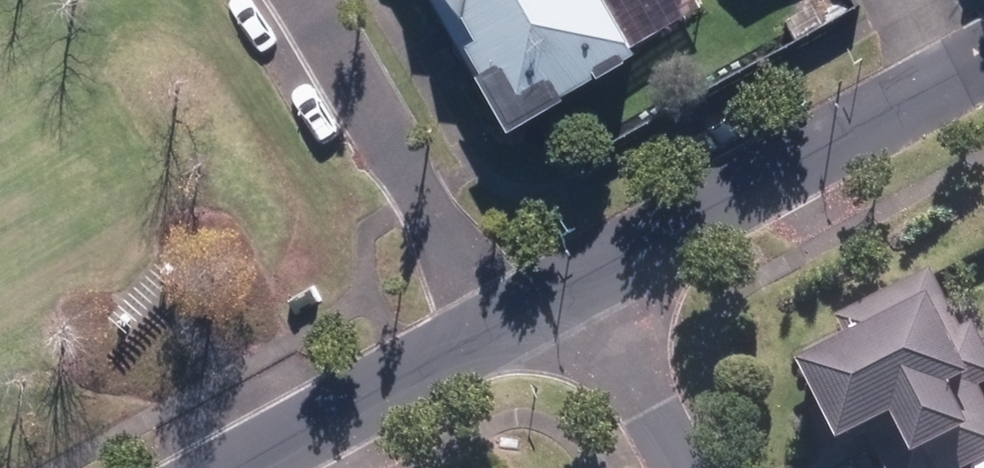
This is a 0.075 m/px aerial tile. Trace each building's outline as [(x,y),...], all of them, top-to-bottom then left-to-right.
[(632,0),(468,0),(535,115),(658,43),(632,0)] [(817,358),(858,436),(872,428),(893,467),(969,467),(983,460),(983,339),(977,326),(967,331),(937,273),(851,318),(861,336),(817,358)]
